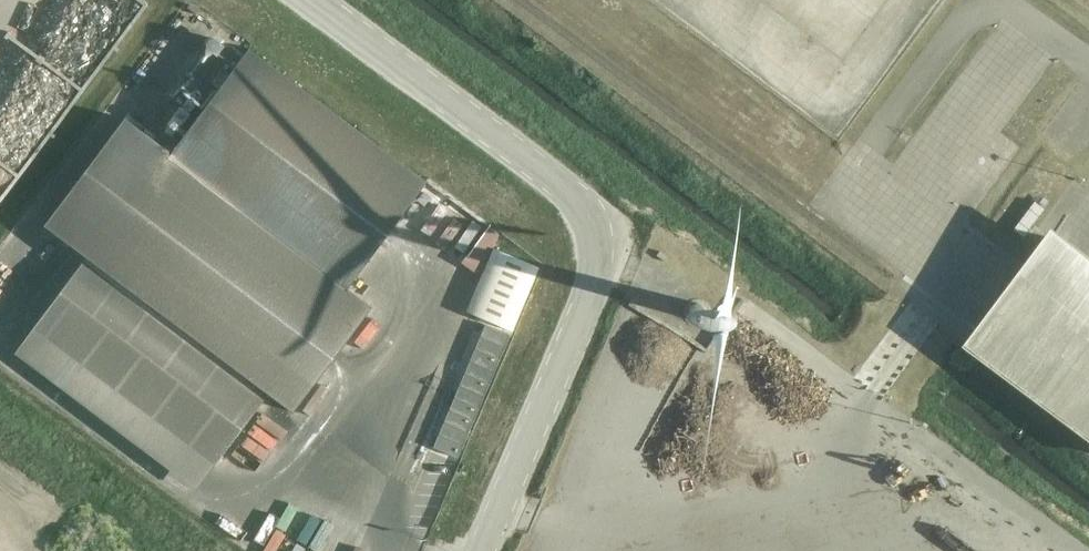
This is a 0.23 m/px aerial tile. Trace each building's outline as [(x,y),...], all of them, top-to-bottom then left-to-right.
[(44,224),(86,256),(33,327),(215,464),(268,393),(292,411),(371,307),(346,288),(426,181),(249,48),(170,153),(124,118),(44,224)] [(1014,102),(1027,111),(1042,89),(1029,80),(1014,102)] [(767,122),(773,113),(753,100),(747,109),(767,122)] [(777,122),(773,131),(795,140),(799,131),(777,122)] [(1034,201),(1012,230),(1023,237),(1028,230),(1033,223),(1044,208),(1034,201)] [(440,237),(452,246),(470,221),(458,212),(440,237)] [(962,332),(1088,429),(1088,245),(1049,214),(964,330),(962,332)] [(538,266),(493,247),(466,311),(511,330),(538,266)] [(688,308),(687,311),(687,313),(688,316),(690,318),(692,320),(694,321),(697,321),(700,321),(702,320),(704,318),(705,315),(706,313),(705,310),(704,307),(703,305),(700,304),(698,303),(695,303),(692,304),(690,306),(688,308)] [(483,325),(432,446),(456,456),(507,335),(483,325)] [(405,387),(418,390),(426,362),(413,358),(405,387)] [(326,368),(309,397),(332,410),(349,381),(326,368)] [(398,437),(414,394),(402,390),(385,433),(398,437)] [(295,437),(310,414),(300,408),(285,431),(295,437)] [(270,549),(274,550),(300,550),(308,536),(322,544),(338,516),(313,502),(315,497),(303,491),(270,549)] [(246,533),(254,524),(237,508),(229,516),(246,533)]
